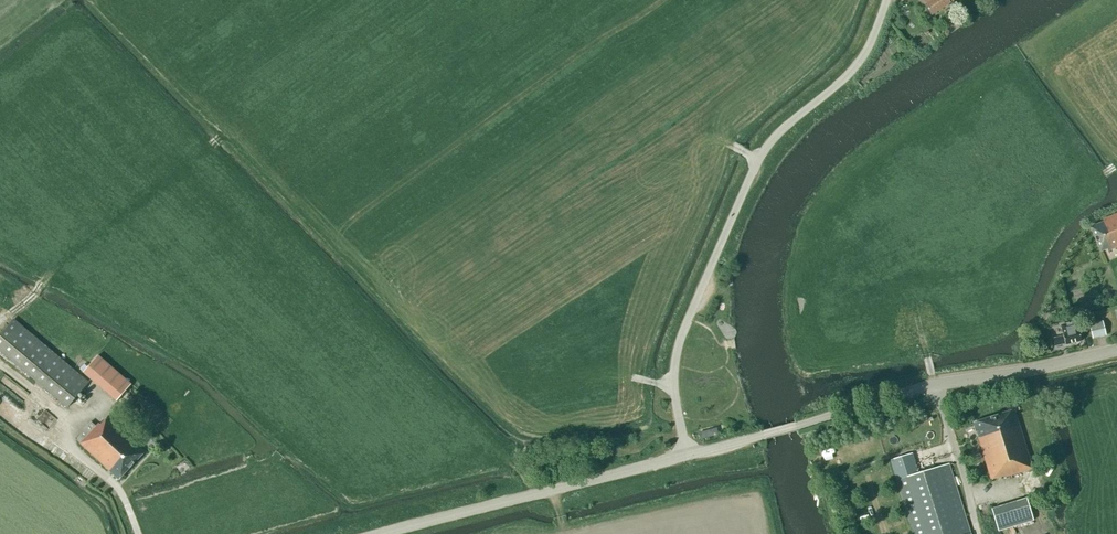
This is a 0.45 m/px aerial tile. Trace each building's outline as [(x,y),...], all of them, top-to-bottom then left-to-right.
[(923,1),(932,15),(950,3),(949,0),(924,0),(923,1)] [(1102,220),(1103,222),(1090,227),(1100,252),(1107,249),(1108,251),(1116,247),(1116,214),(1102,220)] [(89,382),(14,319),(0,336),(0,351),(67,407),(89,382)] [(1061,327),(1063,335),(1063,336),(1053,339),(1055,346),(1065,344),(1065,345),(1081,341),(1076,322),(1061,327)] [(1093,339),(1106,335),(1103,322),(1089,325),(1093,339)] [(131,384),(98,356),(83,373),(117,402),(131,384)] [(5,420),(17,403),(0,391),(0,417),(5,420)] [(1033,469),(1014,410),(973,423),(991,480),(1003,476),(1003,478),(1028,470),(1033,469)] [(52,426),(57,419),(46,411),(41,418),(52,426)] [(119,480),(145,452),(108,417),(101,425),(100,423),(97,426),(91,421),(83,430),(84,431),(78,438),(78,440),(81,443),(80,443),(119,480)] [(699,432),(701,439),(718,434),(717,428),(699,432)] [(949,464),(918,474),(912,454),(890,460),(913,533),(970,533),(949,464)] [(882,485),(892,482),(889,472),(879,475),(882,485)] [(1034,520),(1027,498),(991,509),(998,531),(1034,520)] [(893,513),(901,511),(898,500),(890,502),(893,513)] [(853,510),(856,522),(868,520),(865,507),(853,510)]
